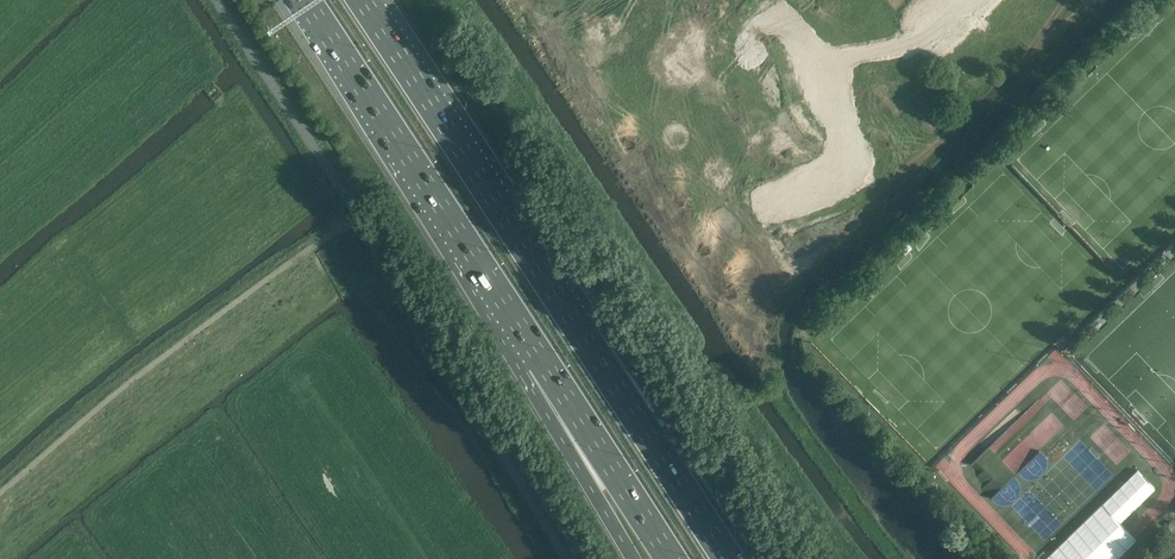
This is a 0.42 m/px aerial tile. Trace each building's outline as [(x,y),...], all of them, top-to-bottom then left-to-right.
[(981,168),(976,172),(981,176),(985,173),(981,168)] [(1045,558),(1116,558),(1136,540),(1119,523),(1154,489),(1137,470),(1045,558)]
